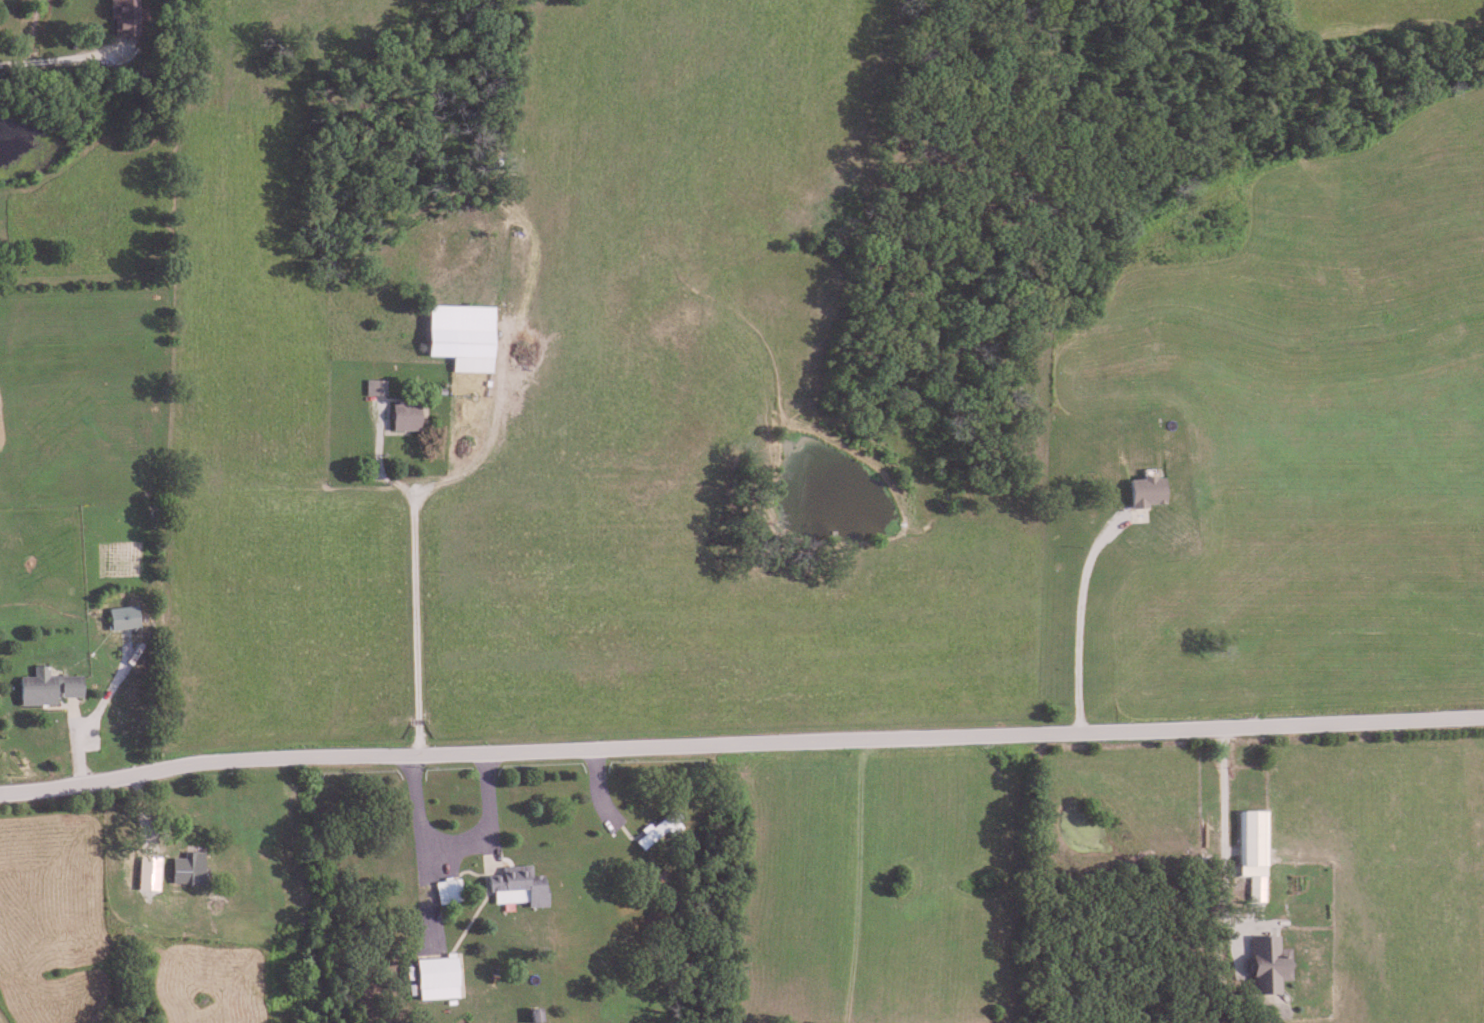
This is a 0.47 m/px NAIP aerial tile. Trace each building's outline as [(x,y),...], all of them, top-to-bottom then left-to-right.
[(131,36),(129,0),(109,0),(111,37),(131,36)] [(488,330),(447,330),(447,373),(488,373),(488,330)] [(387,431),(416,431),(416,403),(387,403),(387,431)] [(107,608),(107,630),(139,629),(139,607),(107,608)] [(55,705),(55,698),(81,698),(81,676),(48,676),(48,666),(32,666),(32,677),(18,677),(18,705),(55,705)] [(1230,875),(1259,875),(1260,811),(1231,810),(1230,875)] [(169,884),(200,884),(200,851),(183,851),(183,858),(169,858),(169,884)] [(542,875),(530,876),(529,866),(481,870),(483,892),(489,891),(490,905),(525,902),(526,907),(545,906),(542,875)] [(433,881),(435,904),(460,902),(458,879),(433,881)] [(1243,936),(1243,960),(1240,960),(1240,994),(1273,994),(1273,981),(1283,981),(1283,948),(1272,948),(1271,936),(1243,936)] [(523,1009),(523,1022),(537,1022),(537,1009),(523,1009)]
